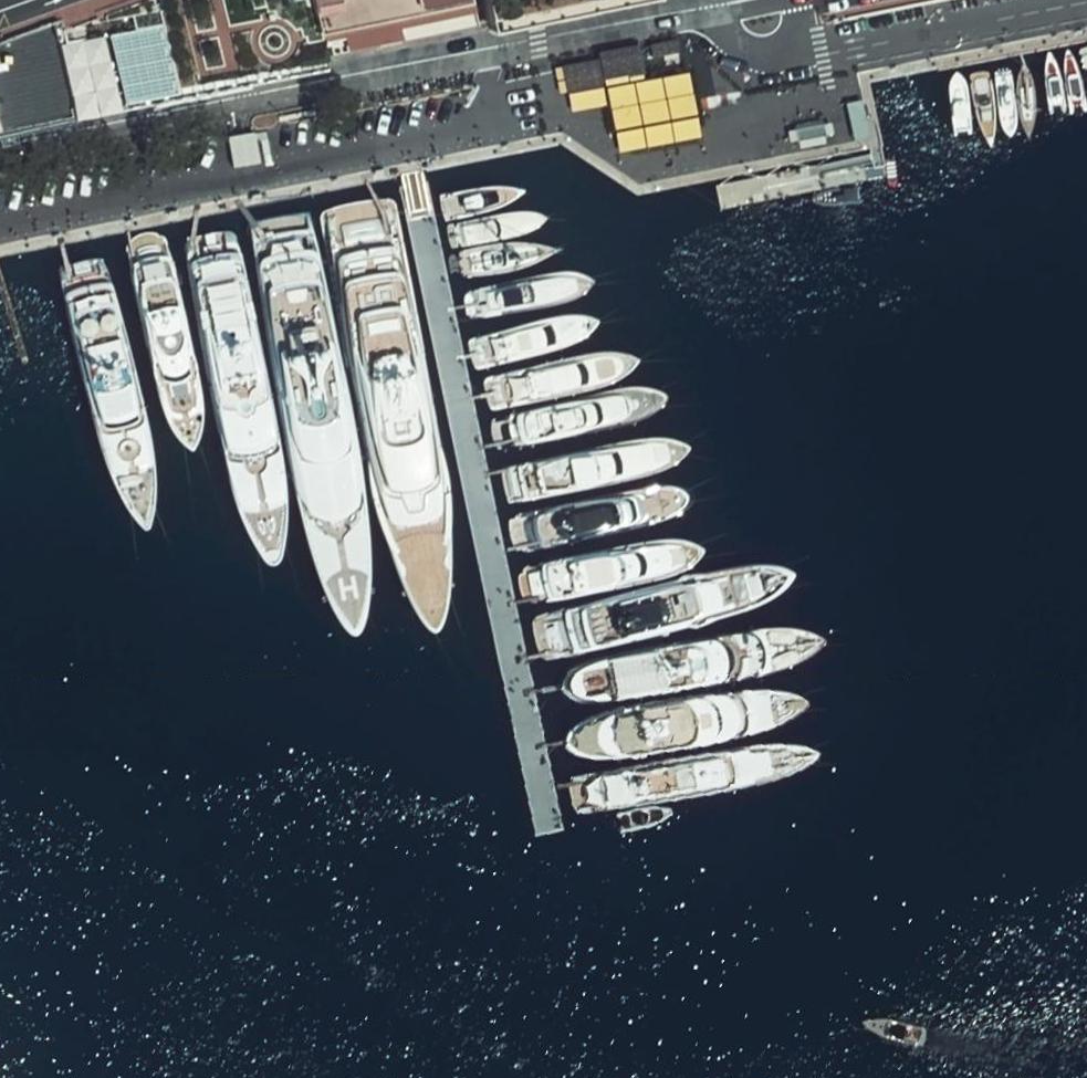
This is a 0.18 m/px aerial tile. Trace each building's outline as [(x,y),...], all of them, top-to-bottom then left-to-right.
[(59,114),(318,55),(306,0),(133,0),(49,25),(52,56),(59,114)] [(318,55),(463,20),(460,0),(306,0),(318,55)] [(479,21),(611,0),(475,0),(479,21)] [(599,61),(560,68),(561,74),(565,98),(645,84),(643,72),(638,45),(597,52),(599,61)] [(844,102),(852,138),(870,134),(862,98),(844,102)]
